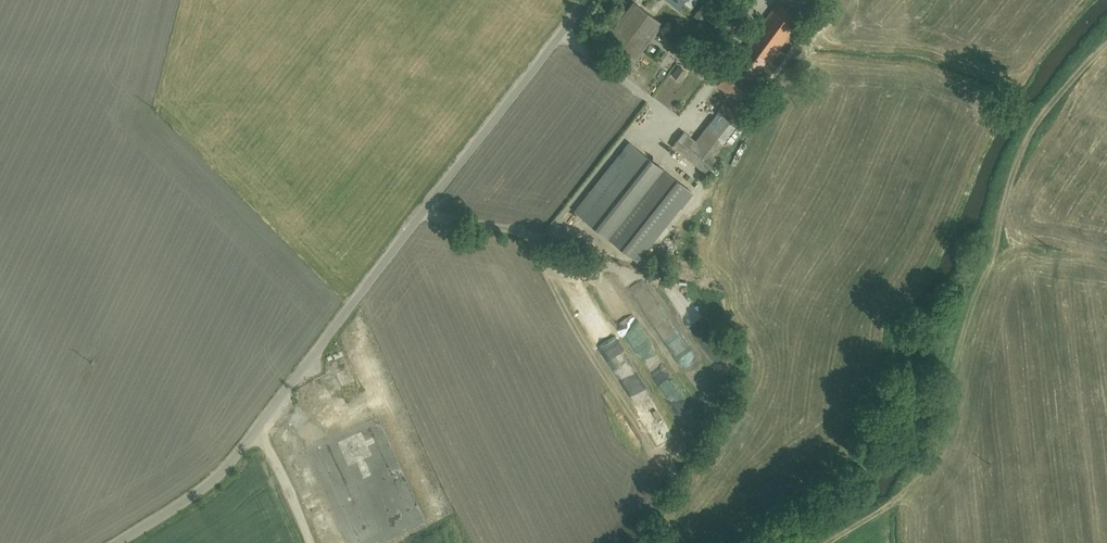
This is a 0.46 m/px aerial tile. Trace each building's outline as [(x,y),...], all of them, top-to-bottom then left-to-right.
[(636,59),(663,26),(632,0),(605,33),(636,59)] [(686,1),(688,3),(690,0),(667,0),(666,3),(679,11),(686,1)] [(777,4),(715,86),(738,104),(801,21),(777,4)] [(712,32),(726,43),(742,22),(728,12),(712,32)] [(729,102),(721,112),(735,122),(742,112),(729,102)] [(688,136),(675,153),(701,173),(714,156),(688,136)] [(627,145),(574,213),(605,237),(629,256),(683,188),(658,169),(627,145)]
